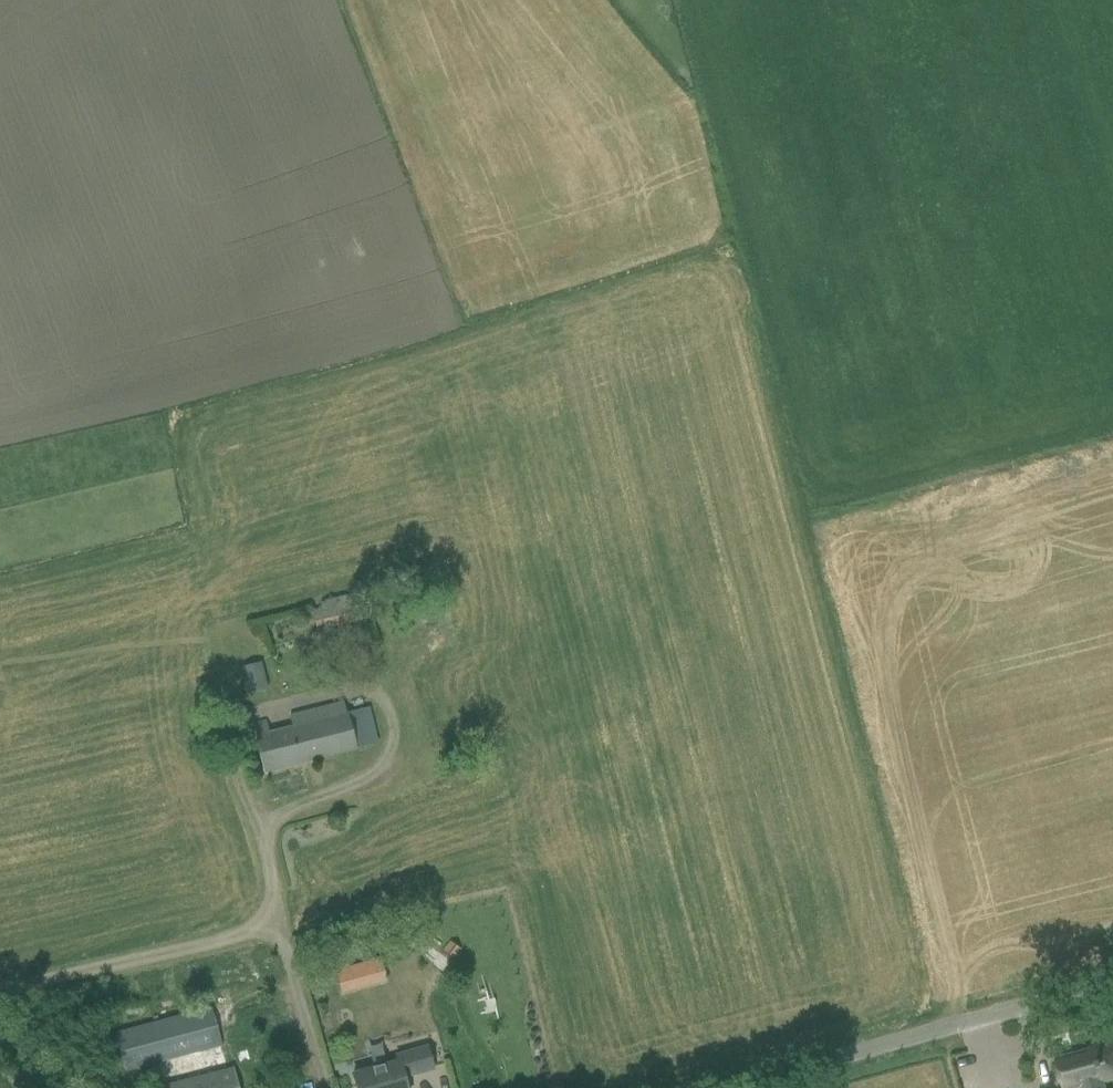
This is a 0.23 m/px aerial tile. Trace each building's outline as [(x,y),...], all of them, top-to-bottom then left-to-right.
[(311,604),(318,631),(369,618),(362,591),(311,604)] [(261,662),(241,667),(248,694),(268,689),(261,662)] [(267,721),(253,725),(256,736),(255,736),(264,772),(356,749),(347,712),(345,701),(296,714),(289,715),(292,727),(270,732),(267,721)] [(449,941),(442,951),(454,960),(461,949),(449,941)] [(337,968),(343,993),(390,981),(384,956),(337,968)] [(115,1034),(125,1071),(222,1046),(212,1008),(115,1034)] [(1056,1058),(1058,1068),(1057,1068),(1062,1087),(1107,1087),(1106,1084),(1112,1082),(1112,1039),(1087,1046),(1088,1049),(1056,1058)] [(357,1087),(407,1087),(404,1078),(433,1070),(427,1048),(426,1046),(397,1054),(399,1061),(375,1069),(353,1075),(357,1087)] [(234,1068),(160,1087),(239,1087),(234,1068)]
